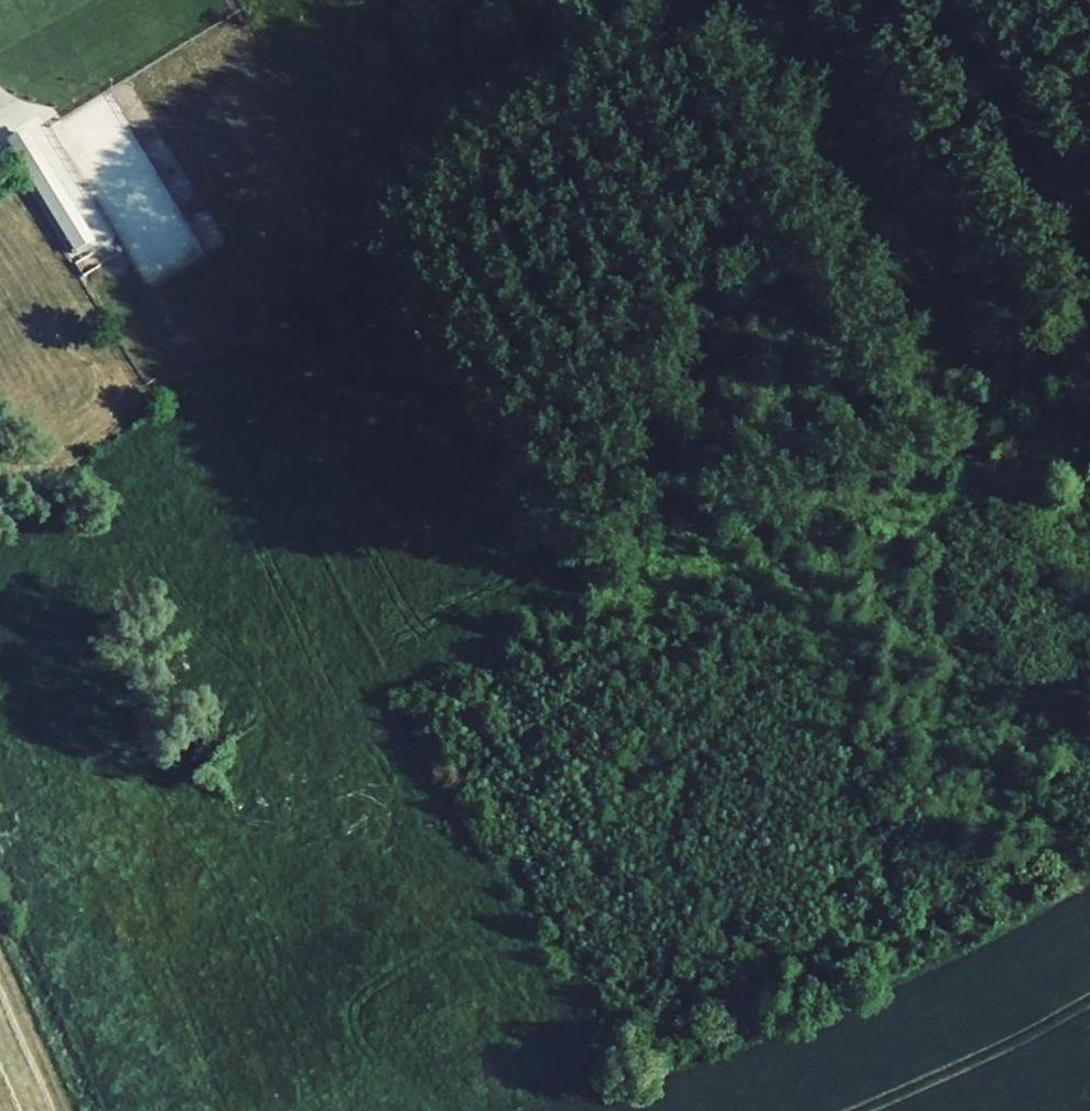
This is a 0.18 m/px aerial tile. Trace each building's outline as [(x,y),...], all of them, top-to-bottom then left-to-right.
[(7,140),(76,251),(90,242),(21,131),(7,140)]
